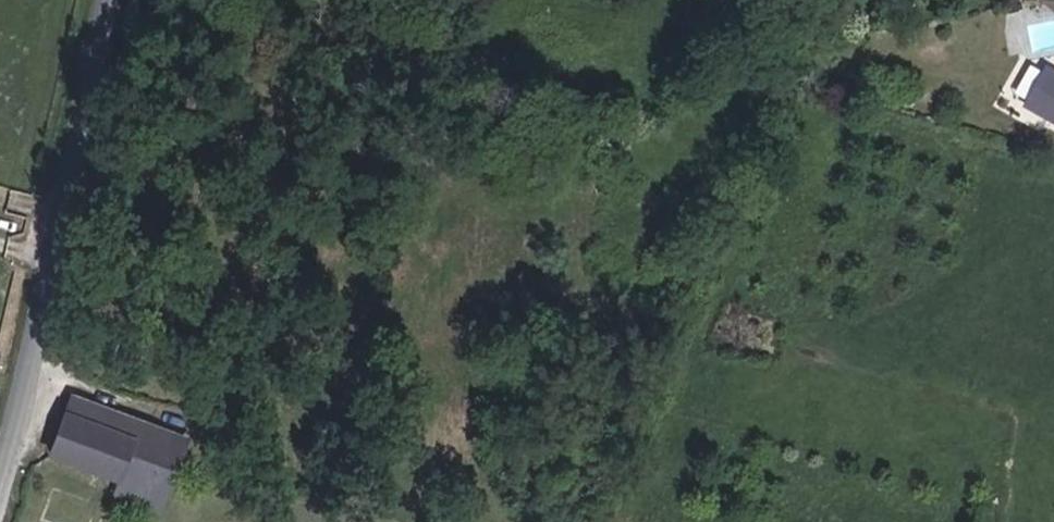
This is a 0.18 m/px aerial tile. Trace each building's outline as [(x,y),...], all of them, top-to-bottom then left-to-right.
[(1039,94),(1053,102),(1053,66),(1039,94)] [(159,474),(181,420),(86,381),(63,436),(132,464),(159,474)] [(170,495),(198,427),(181,420),(159,474),(132,464),(126,478),(170,495)]
